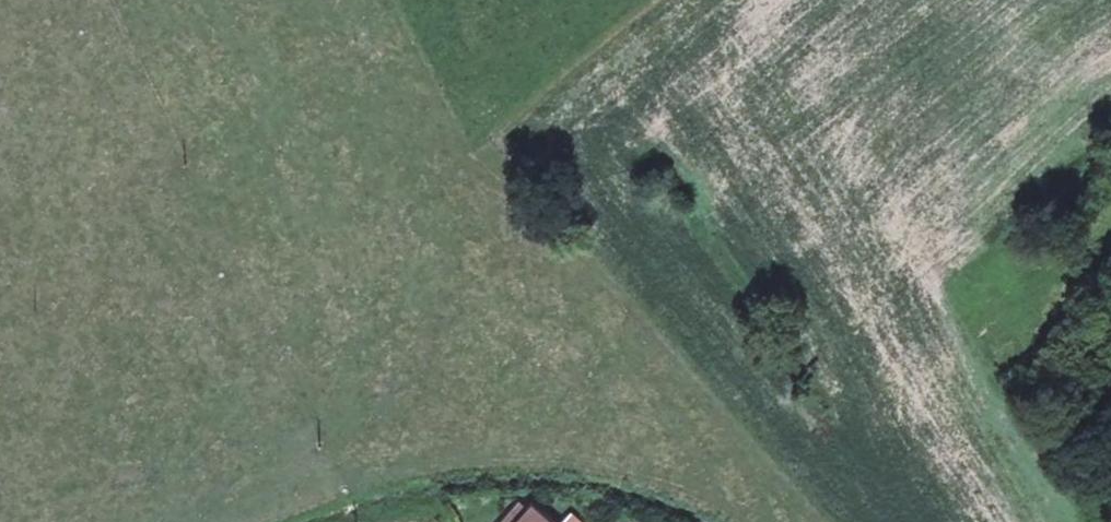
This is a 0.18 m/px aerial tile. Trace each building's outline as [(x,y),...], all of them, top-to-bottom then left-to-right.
[(505,521),(523,521),(513,514),(505,521)]
